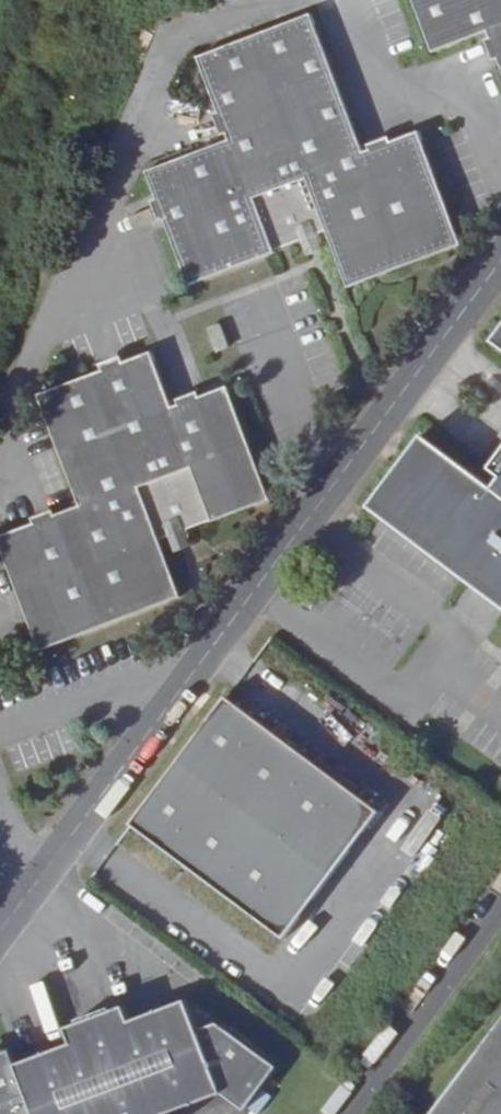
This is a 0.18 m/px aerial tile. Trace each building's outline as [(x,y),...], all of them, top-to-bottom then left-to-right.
[(433,51),(489,30),(500,62),(500,0),(414,0),(433,51)] [(348,286),(462,244),(419,130),(362,151),(312,12),(198,55),(229,139),(145,170),(188,283),(274,251),(274,249),(327,230),(348,286)] [(225,344),(219,330),(208,334),(214,348),(225,344)] [(271,499),(227,385),(172,406),(151,351),(36,393),(79,504),(0,533),(0,546),(39,648),(180,596),(159,538),(212,518),(214,520),(271,499)] [(489,463),(500,472),(490,483),(424,432),(369,506),(500,604),(500,447),(489,463)] [(227,695),(131,823),(281,935),(377,807),(227,695)] [(277,1066),(218,1022),(198,1028),(187,998),(131,1020),(125,1005),(66,1028),(71,1043),(17,1063),(12,1048),(0,1053),(0,1113),(167,1113),(222,1093),(245,1110),(277,1066)] [(431,1113),(500,1113),(500,1024),(431,1113)]
